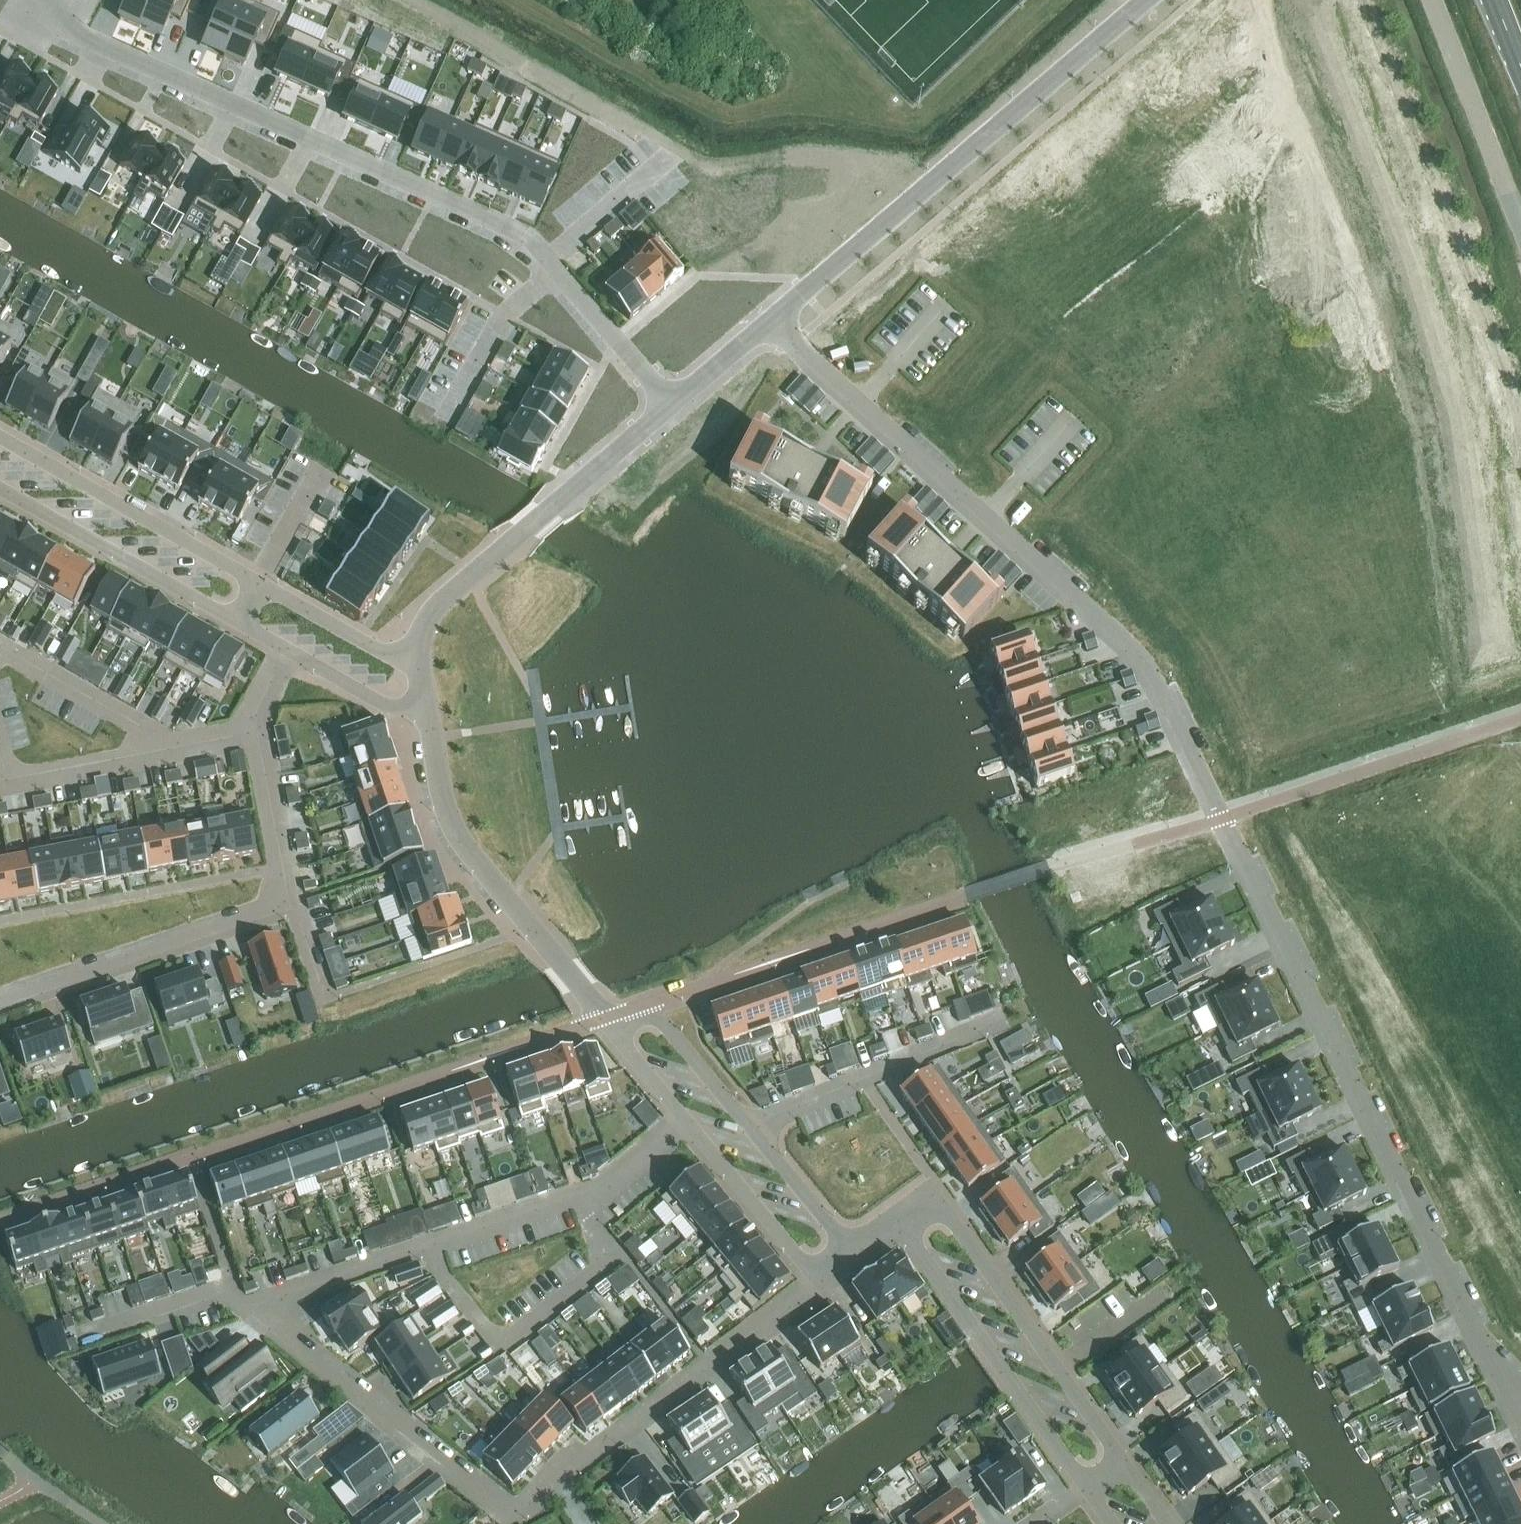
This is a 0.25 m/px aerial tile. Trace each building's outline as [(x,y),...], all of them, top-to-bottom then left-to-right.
[(119,20),(139,29),(141,25),(152,0),(128,0),(119,20)] [(141,25),(162,34),(173,9),(184,14),(191,0),(152,0),(141,25)] [(204,45),(225,54),(248,2),(244,0),(211,0),(204,14),(216,19),(204,45)] [(225,54),(223,58),(244,67),(257,38),(268,43),(280,16),(248,2),(225,54)] [(285,28),(272,57),(282,61),(276,75),(302,87),(319,50),(322,44),(285,28)] [(375,29),(366,49),(381,56),(389,35),(375,29)] [(319,50),(302,87),(328,99),(334,87),(343,91),(344,91),(351,77),(356,67),(319,50)] [(472,60),(467,71),(474,74),(479,63),(472,60)] [(479,63),(474,74),(481,77),(486,66),(479,63)] [(0,79),(0,110),(2,111),(0,115),(0,121),(7,125),(33,77),(9,64),(0,79)] [(33,77),(7,125),(8,125),(10,121),(18,125),(22,117),(38,126),(58,91),(33,77)] [(343,91),(338,102),(349,107),(344,119),(370,130),(387,93),(351,77),(344,91),(343,91)] [(511,83),(507,94),(514,97),(519,86),(511,83)] [(519,86),(514,97),(521,100),(526,89),(519,86)] [(387,93),(370,130),(396,142),(403,126),(414,131),(423,110),(387,93)] [(551,105),(546,116),(553,119),(558,108),(551,105)] [(558,108),(553,119),(561,123),(566,112),(558,108)] [(431,112),(414,151),(435,161),(453,121),(431,112)] [(57,128),(43,153),(76,172),(93,143),(100,148),(110,130),(79,113),(67,134),(57,128)] [(453,121),(435,161),(456,170),(474,131),(473,130),(453,121)] [(474,131),(456,170),(477,180),(496,136),(474,126),(473,130),(474,131)] [(34,135),(30,142),(41,147),(45,141),(34,135)] [(136,136),(119,166),(143,179),(133,196),(134,196),(160,149),(136,136)] [(496,136),(477,180),(498,189),(517,145),(496,136)] [(28,140),(23,150),(36,157),(41,147),(30,142),(28,140)] [(517,145),(498,189),(518,199),(538,154),(517,145)] [(160,149),(134,196),(143,201),(148,193),(163,202),(185,163),(160,149)] [(538,154),(518,199),(540,208),(560,164),(538,154)] [(213,169),(191,208),(214,221),(210,230),(211,230),(237,183),(213,169)] [(101,173),(89,193),(100,199),(112,179),(101,173)] [(237,183),(211,230),(220,235),(224,227),(240,236),(261,197),(237,183)] [(73,188),(68,196),(82,204),(86,196),(73,188)] [(163,206),(151,227),(161,233),(173,212),(163,206)] [(287,207),(265,246),(281,255),(276,263),(285,268),(311,221),(287,207)] [(173,212),(161,233),(172,239),(183,218),(173,212)] [(615,220),(609,225),(617,234),(623,229),(615,220)] [(311,221),(285,268),(286,268),(291,260),(314,273),(336,235),(311,221)] [(609,225),(603,230),(611,240),(617,234),(609,225)] [(341,235),(317,278),(337,289),(361,246),(341,235)] [(651,238),(632,254),(639,262),(639,261),(664,290),(683,275),(651,238)] [(239,240),(235,247),(246,253),(250,246),(239,240)] [(592,240),(585,245),(593,254),(599,249),(592,240)] [(250,246),(246,253),(256,259),(260,251),(250,246)] [(361,246),(337,289),(356,300),(380,257),(361,246)] [(235,247),(228,261),(238,267),(240,263),(246,253),(235,247)] [(384,261),(365,295),(384,305),(379,313),(380,314),(404,272),(384,261)] [(639,262),(622,276),(647,305),(664,290),(639,261),(639,262)] [(404,272),(380,314),(399,325),(423,283),(404,272)] [(273,320),(283,298),(234,275),(224,297),(273,320)] [(306,276),(300,286),(307,290),(313,280),(306,276)] [(622,276),(604,291),(629,321),(647,305),(622,276)] [(313,280),(307,290),(314,294),(320,284),(313,280)] [(429,283),(405,325),(424,336),(448,294),(429,283)] [(448,294),(424,336),(444,347),(468,305),(448,294)] [(350,300),(344,311),(351,315),(357,304),(350,300)] [(32,304),(22,323),(33,329),(38,321),(44,311),(32,304)] [(357,304),(351,315),(358,319),(364,308),(357,304)] [(44,311),(38,321),(51,328),(57,317),(44,310),(44,311)] [(314,310),(308,320),(317,325),(322,315),(314,310)] [(10,347),(17,351),(25,337),(0,322),(0,365),(10,347)] [(400,346),(393,342),(386,355),(393,359),(400,346)] [(504,343),(500,350),(511,356),(515,349),(504,343)] [(376,346),(369,359),(379,365),(386,352),(376,346)] [(135,349),(126,365),(136,371),(145,355),(135,349)] [(21,376),(4,406),(26,418),(48,379),(47,378),(36,372),(42,361),(22,350),(11,370),(21,376)] [(500,350),(497,357),(507,363),(511,356),(500,350)] [(92,351),(76,379),(87,385),(91,376),(102,357),(92,351)] [(550,351),(539,372),(577,393),(588,372),(550,351)] [(359,354),(351,368),(371,380),(379,365),(369,359),(359,354)] [(166,368),(160,378),(171,384),(177,374),(166,368)] [(48,379),(26,418),(48,430),(74,383),(52,370),(47,378),(48,379)] [(407,399),(416,404),(431,376),(422,371),(407,399)] [(539,372),(527,392),(565,413),(577,393),(539,372)] [(793,385),(799,390),(807,381),(801,376),(793,385)] [(799,390),(805,395),(813,387),(807,381),(799,390)] [(482,383),(478,390),(488,396),(492,389),(482,383)] [(793,385),(785,393),(791,399),(799,390),(793,385)] [(805,395),(811,401),(819,392),(813,387),(805,395)] [(97,390),(68,442),(90,454),(119,402),(97,390)] [(209,390),(200,406),(211,412),(219,396),(209,390)] [(478,390),(474,397),(484,403),(488,396),(478,390)] [(805,395),(799,390),(791,399),(797,404),(805,395)] [(527,392),(516,412),(520,415),(520,414),(554,433),(565,413),(527,392)] [(825,397),(819,392),(811,401),(817,406),(825,397)] [(805,395),(797,404),(803,410),(811,401),(805,395)] [(811,412),(817,406),(811,401),(803,410),(809,415),(811,412)] [(119,402),(90,454),(112,466),(119,453),(129,459),(143,435),(132,429),(141,415),(119,402)] [(466,410),(460,420),(479,431),(485,420),(466,410)] [(510,433),(509,434),(543,453),(554,433),(520,414),(520,415),(510,433)] [(152,443),(138,469),(157,480),(184,433),(154,416),(142,437),(152,443)] [(767,432),(755,426),(728,479),(844,538),(871,486),(859,480),(855,487),(763,440),(767,432)] [(291,453),(301,435),(290,429),(280,447),(291,453)] [(506,430),(493,452),(508,461),(506,464),(518,470),(520,467),(531,474),(543,453),(509,434),(510,433),(506,430)] [(184,433),(157,480),(177,491),(192,465),(202,471),(214,450),(184,433)] [(215,433),(211,440),(216,443),(220,436),(215,433)] [(868,452),(876,444),(870,438),(862,447),(868,452)] [(868,452),(874,458),(882,449),(876,444),(868,452)] [(862,447),(854,456),(860,461),(868,452),(862,447)] [(888,454),(882,449),(874,458),(880,463),(888,454)] [(213,477),(198,503),(218,514),(244,467),(214,450),(202,471),(213,477)] [(868,452),(860,461),(866,466),(874,458),(868,452)] [(886,469),(894,460),(888,454),(880,463),(886,469)] [(874,458),(866,466),(872,472),(880,463),(874,458)] [(872,472),(878,477),(886,469),(880,463),(872,472)] [(244,467),(218,514),(237,525),(252,499),(262,505),(274,484),(244,467)] [(923,502),(931,493),(925,487),(917,496),(923,502)] [(351,498),(365,507),(369,500),(356,491),(351,498)] [(923,502),(929,507),(937,498),(931,493),(923,502)] [(909,505),(915,510),(923,502),(917,496),(909,505)] [(394,497),(380,517),(415,541),(429,520),(394,497)] [(943,504),(937,498),(929,507),(935,512),(943,504)] [(324,501),(321,507),(331,513),(335,506),(324,501)] [(929,507),(923,502),(915,510),(921,516),(929,507)] [(25,529),(30,521),(0,503),(0,515),(25,529)] [(943,504),(935,512),(941,518),(949,509),(943,504)] [(321,507),(317,515),(328,520),(331,513),(321,507)] [(929,507),(921,516),(927,521),(935,512),(929,507)] [(905,509),(865,553),(962,640),(1002,596),(992,587),(986,593),(909,524),(915,518),(905,509)] [(935,512),(927,521),(933,526),(936,523),(941,518),(935,512)] [(380,517),(366,537),(401,561),(415,541),(380,517)] [(18,529),(17,529),(0,519),(0,561),(18,529)] [(17,574),(17,575),(37,540),(18,529),(0,561),(0,565),(17,574)] [(366,537),(352,557),(387,581),(401,561),(366,537)] [(38,540),(37,540),(17,575),(17,574),(13,581),(33,593),(37,586),(36,585),(56,551),(38,540)] [(301,542),(297,549),(307,555),(311,548),(301,542)] [(297,549),(293,556),(304,562),(307,555),(297,549)] [(36,585),(37,586),(55,596),(75,561),(56,551),(36,585)] [(995,567),(1003,558),(997,552),(989,561),(995,567)] [(352,557),(339,577),(374,601),(387,581),(352,557)] [(1003,558),(995,567),(1001,572),(1009,563),(1003,558)] [(75,561),(55,596),(74,606),(73,606),(75,607),(94,572),(93,571),(93,572),(75,561)] [(995,567),(989,561),(981,570),(987,575),(995,567)] [(1015,569),(1009,563),(1001,572),(1007,577),(1015,569)] [(993,581),(1001,572),(995,567),(987,575),(993,581)] [(1007,577),(1013,583),(1021,574),(1015,569),(1007,577)] [(1001,572),(993,581),(999,586),(1007,577),(1001,572)] [(129,587),(110,577),(91,611),(109,622),(110,622),(130,587),(129,587)] [(339,577),(325,597),(359,621),(374,601),(339,577)] [(999,586),(1005,592),(1013,583),(1007,577),(999,586)] [(106,629),(125,640),(149,598),(148,598),(130,587),(110,622),(109,622),(106,629)] [(168,609),(149,598),(125,640),(145,651),(149,644),(148,644),(168,609)] [(148,644),(149,644),(166,654),(167,654),(187,620),(169,609),(168,609),(148,644)] [(182,672),(206,630),(187,620),(167,654),(166,654),(162,661),(182,672)] [(53,629),(41,623),(29,645),(40,651),(53,629)] [(8,638),(15,642),(21,631),(14,628),(8,638)] [(202,683),(206,676),(205,676),(225,641),(206,630),(182,672),(202,683)] [(986,638),(980,645),(983,652),(989,650),(1006,644),(1002,633),(986,638)] [(1084,645),(1095,641),(1092,633),(1081,637),(1084,645)] [(68,638),(55,660),(67,666),(79,644),(68,638)] [(989,650),(997,674),(1034,661),(1026,638),(1006,644),(989,650)] [(243,651),(225,641),(205,676),(206,676),(223,686),(225,687),(233,671),(237,673),(245,658),(242,656),(244,652),(243,651)] [(1097,648),(1095,641),(1084,645),(1086,652),(1097,648)] [(1042,684),(1034,661),(997,674),(1005,696),(1042,684)] [(100,664),(90,683),(98,688),(109,668),(100,664)] [(1119,674),(1122,682),(1133,678),(1130,670),(1119,674)] [(119,687),(126,691),(132,681),(125,677),(119,687)] [(1136,686),(1133,678),(1122,682),(1124,690),(1136,686)] [(1012,719),(1049,707),(1042,684),(1005,696),(1012,719)] [(126,691),(119,687),(113,697),(121,701),(126,691)] [(157,708),(164,712),(170,702),(163,698),(157,708)] [(192,728),(204,706),(193,699),(180,721),(192,728)] [(1012,719),(1020,742),(1057,730),(1049,707),(1012,719)] [(164,712),(157,708),(151,718),(158,722),(164,712)] [(1146,725),(1157,721),(1154,713),(1143,717),(1146,725)] [(345,759),(350,758),(350,757),(389,743),(381,721),(338,736),(345,759)] [(1157,721),(1146,725),(1148,733),(1160,729),(1157,721)] [(1020,742),(1028,765),(1065,752),(1057,730),(1020,742)] [(291,758),(288,742),(276,744),(279,760),(291,758)] [(396,766),(389,743),(350,757),(350,758),(357,777),(357,778),(392,766),(393,767),(396,766)] [(243,751),(230,754),(234,776),(247,773),(243,751)] [(1073,776),(1065,752),(1028,765),(1036,788),(1073,776)] [(217,776),(214,765),(214,761),(206,763),(209,778),(217,776)] [(214,765),(217,776),(225,775),(222,763),(214,765)] [(361,801),(400,788),(393,767),(392,766),(357,778),(357,777),(353,779),(360,800),(361,801)] [(172,772),(174,784),(182,783),(180,771),(172,772)] [(166,786),(174,784),(172,772),(164,774),(166,786)] [(130,780),(132,792),(140,791),(138,779),(130,780)] [(132,792),(130,780),(123,782),(125,794),(132,792)] [(87,789),(89,801),(97,799),(95,787),(87,789)] [(287,799),(299,796),(297,788),(285,791),(287,799)] [(407,810),(400,788),(361,801),(360,800),(356,802),(363,823),(363,825),(407,810)] [(82,802),(89,801),(87,789),(79,790),(82,802)] [(41,798),(43,809),(52,808),(50,796),(41,798)] [(299,796),(287,799),(288,807),(300,804),(299,796)] [(34,811),(43,809),(41,798),(32,799),(34,811)] [(363,825),(363,823),(359,825),(366,848),(414,831),(407,810),(363,825)] [(255,855),(246,812),(223,817),(224,822),(225,821),(232,860),(255,855)] [(189,868),(210,864),(203,826),(205,825),(203,816),(180,820),(181,827),(188,865),(189,865),(189,868)] [(224,822),(205,825),(203,826),(210,864),(232,860),(225,821),(224,822)] [(166,870),(188,865),(181,827),(159,832),(166,870)] [(422,854),(414,831),(366,848),(374,870),(422,854)] [(159,832),(137,836),(144,874),(166,870),(159,832)] [(294,836),(295,844),(307,842),(306,834),(294,836)] [(144,874),(137,836),(115,840),(122,878),(144,874)] [(70,839),(79,886),(100,882),(92,839),(75,843),(74,838),(70,839)] [(92,839),(100,882),(122,878),(115,840),(99,843),(98,838),(92,839)] [(52,852),(49,852),(57,890),(79,886),(70,839),(50,842),(52,852)] [(309,849),(307,842),(295,844),(297,852),(309,849)] [(35,897),(26,849),(6,853),(7,863),(6,863),(13,901),(35,897)] [(57,890),(49,852),(31,856),(30,849),(26,849),(35,897),(39,896),(39,894),(57,890)] [(433,858),(389,873),(397,895),(397,896),(441,881),(433,858)] [(13,901),(6,863),(0,864),(0,904),(13,901)] [(397,896),(397,895),(392,896),(400,920),(408,917),(408,916),(448,902),(441,881),(397,896)] [(315,882),(303,884),(304,892),(316,889),(315,882)] [(317,898),(306,902),(308,909),(320,905),(317,898)] [(415,938),(463,922),(455,899),(448,902),(408,916),(408,917),(415,938)] [(1171,947),(1222,922),(1211,900),(1182,914),(1177,902),(1153,914),(1159,928),(1161,927),(1171,947)] [(962,921),(938,929),(950,965),(949,965),(953,974),(977,966),(962,921)] [(423,960),(471,944),(463,922),(415,938),(423,960)] [(1222,922),(1171,947),(1182,968),(1171,974),(1178,987),(1210,971),(1205,959),(1233,945),(1222,922)] [(938,929),(915,937),(928,973),(949,965),(950,965),(938,929)] [(321,946),(332,942),(329,934),(318,938),(321,946)] [(287,960),(284,961),(277,939),(279,938),(279,936),(247,946),(265,1000),(297,990),(287,960)] [(915,937),(894,944),(893,945),(907,988),(907,990),(932,982),(928,973),(915,937)] [(332,942),(321,946),(323,953),(335,949),(332,942)] [(894,944),(893,943),(869,951),(885,996),(907,988),(893,945),(894,944)] [(861,1004),(885,996),(869,951),(846,959),(859,995),(858,995),(861,1004)] [(233,959),(219,964),(228,991),(242,986),(233,959)] [(859,995),(846,959),(823,966),(836,1002),(837,1002),(858,995),(859,995)] [(840,1011),(837,1002),(836,1002),(823,966),(801,974),(802,978),(814,1014),(816,1019),(840,1011)] [(202,985),(197,972),(154,987),(164,1017),(206,1002),(209,1010),(223,1005),(215,980),(202,985)] [(792,1022),(814,1014),(802,978),(779,986),(792,1022)] [(345,980),(334,983),(336,991),(348,987),(345,980)] [(1217,1030),(1267,1005),(1256,982),(1227,996),(1222,985),(1194,999),(1200,1012),(1206,1009),(1217,1030)] [(1172,984),(1158,991),(1164,1004),(1178,997),(1172,984)] [(757,993),(769,1029),(770,1029),(792,1022),(779,986),(757,993)] [(125,988),(79,1003),(90,1034),(117,1024),(122,1037),(153,1026),(141,991),(127,995),(125,988)] [(988,991),(975,995),(982,1014),(993,1011),(995,1010),(988,991)] [(774,1038),(770,1029),(769,1029),(757,993),(734,1001),(749,1046),(774,1038)] [(1181,998),(1165,1006),(1173,1022),(1189,1014),(1181,998)] [(962,999),(952,1003),(958,1022),(969,1019),(962,999)] [(749,1046),(734,1001),(711,1009),(726,1054),(749,1046)] [(1231,1065),(1256,1053),(1250,1041),(1278,1027),(1267,1005),(1217,1030),(1227,1050),(1225,1051),(1231,1065)] [(71,1053),(59,1019),(14,1034),(26,1068),(28,1068),(27,1065),(68,1050),(69,1053),(71,1053)] [(237,1020),(226,1024),(229,1034),(240,1030),(237,1020)] [(928,1025),(921,1028),(925,1039),(932,1036),(928,1025)] [(921,1028),(913,1031),(917,1041),(925,1039),(921,1028)] [(1008,1040),(1000,1045),(1005,1056),(1014,1051),(1008,1040)] [(884,1044),(877,1047),(880,1057),(888,1055),(884,1044)] [(164,1047),(151,1051),(158,1074),(172,1069),(164,1047)] [(847,1070),(840,1047),(828,1051),(833,1065),(836,1074),(847,1070)] [(877,1047),(869,1049),(873,1060),(880,1057),(877,1047)] [(584,1088),(583,1088),(588,1103),(611,1095),(605,1077),(605,1076),(595,1048),(574,1055),(573,1055),(584,1088)] [(1020,1048),(1006,1056),(1011,1065),(1025,1057),(1020,1048)] [(549,1057),(562,1095),(583,1088),(584,1088),(573,1055),(574,1055),(572,1049),(549,1057)] [(984,1058),(988,1065),(999,1060),(995,1053),(984,1058)] [(540,1103),(541,1102),(562,1095),(549,1057),(527,1064),(540,1103)] [(999,1060),(988,1065),(994,1076),(1004,1070),(999,1060)] [(1210,1084),(1225,1077),(1218,1063),(1204,1070),(1210,1084)] [(545,1111),(541,1102),(540,1103),(527,1064),(505,1072),(514,1098),(518,1110),(521,1119),(545,1111)] [(825,1068),(828,1078),(836,1076),(836,1074),(833,1065),(825,1068)] [(913,1112),(951,1085),(937,1066),(899,1092),(913,1112)] [(10,1095),(0,1067),(0,1099),(10,1095)] [(1258,1114),(1309,1089),(1297,1067),(1269,1081),(1264,1069),(1235,1084),(1242,1097),(1248,1094),(1258,1114)] [(88,1073),(74,1077),(82,1101),(96,1097),(88,1073)] [(795,1081),(788,1084),(792,1095),(799,1092),(795,1081)] [(480,1135),(479,1135),(480,1140),(504,1132),(487,1084),(465,1092),(480,1135)] [(788,1084),(781,1086),(784,1097),(792,1095),(788,1084)] [(927,1131),(964,1105),(951,1085),(913,1112),(927,1131)] [(750,1095),(760,1108),(770,1104),(765,1089),(750,1095)] [(1004,1095),(1009,1104),(1019,1098),(1015,1089),(1004,1095)] [(1049,1107),(1065,1099),(1059,1089),(1044,1097),(1049,1107)] [(1273,1149),(1297,1137),(1291,1126),(1320,1112),(1309,1089),(1258,1114),(1268,1134),(1266,1135),(1273,1149)] [(458,1142),(459,1142),(479,1135),(480,1135),(465,1092),(443,1099),(458,1142)] [(1020,1100),(1019,1098),(1009,1104),(1013,1112),(1024,1107),(1020,1100)] [(435,1145),(434,1145),(437,1154),(460,1146),(459,1142),(458,1142),(443,1099),(422,1107),(435,1145)] [(0,1107),(0,1117),(4,1128),(22,1122),(17,1106),(12,1108),(10,1103),(0,1107)] [(647,1128),(658,1120),(645,1103),(633,1112),(647,1128)] [(964,1105),(927,1131),(940,1150),(977,1124),(964,1105)] [(435,1145),(422,1107),(399,1114),(412,1153),(434,1145),(435,1145)] [(518,1110),(509,1113),(512,1123),(521,1119),(518,1110)] [(378,1119),(353,1127),(365,1162),(389,1154),(378,1119)] [(977,1124),(940,1150),(954,1169),(991,1143),(977,1124)] [(353,1127),(329,1135),(341,1170),(342,1170),(365,1162),(353,1127)] [(317,1178),(316,1178),(319,1187),(345,1179),(342,1170),(341,1170),(329,1135),(305,1144),(317,1178)] [(991,1143),(954,1169),(967,1189),(1005,1162),(991,1143)] [(281,1152),(293,1186),(294,1186),(316,1178),(317,1178),(305,1144),(281,1152)] [(1031,1151),(1026,1144),(1017,1151),(1021,1157),(1031,1151)] [(1308,1194),(1354,1172),(1343,1149),(1314,1163),(1309,1152),(1285,1164),(1291,1176),(1293,1175),(1304,1197),(1308,1195),(1308,1194)] [(582,1154),(586,1167),(594,1164),(590,1151),(582,1154)] [(270,1199),(272,1199),(296,1190),(294,1186),(293,1186),(281,1152),(257,1160),(270,1199)] [(1253,1169),(1265,1162),(1260,1152),(1248,1158),(1253,1169)] [(245,1203),(244,1203),(248,1212),(273,1203),(272,1199),(270,1199),(257,1160),(233,1168),(245,1203)] [(1269,1163),(1255,1170),(1262,1184),(1276,1177),(1269,1163)] [(594,1164),(586,1167),(590,1178),(598,1176),(597,1172),(594,1164)] [(582,1181),(590,1178),(586,1167),(578,1170),(582,1181)] [(245,1203),(233,1168),(208,1176),(220,1211),(244,1203),(245,1203)] [(537,1196),(548,1192),(540,1169),(529,1173),(533,1185),(537,1196)] [(698,1169),(661,1200),(677,1219),(680,1216),(714,1188),(698,1169)] [(979,1212),(990,1228),(1033,1198),(1012,1169),(993,1182),(999,1191),(979,1205),(982,1210),(979,1212)] [(1354,1172),(1308,1194),(1308,1195),(1318,1215),(1312,1218),(1318,1232),(1342,1220),(1337,1208),(1365,1194),(1354,1172)] [(187,1174),(160,1183),(170,1212),(173,1220),(200,1211),(197,1203),(187,1174)] [(160,1183),(133,1192),(134,1194),(135,1194),(144,1221),(145,1221),(146,1223),(146,1225),(162,1219),(166,1230),(175,1226),(173,1220),(170,1212),(160,1183)] [(537,1197),(537,1196),(533,1185),(525,1188),(529,1199),(537,1197)] [(714,1188),(680,1216),(695,1234),(699,1231),(729,1206),(714,1188)] [(491,1212),(483,1190),(475,1193),(479,1203),(483,1215),(491,1212)] [(1112,1193),(1082,1214),(1091,1226),(1120,1205),(1112,1193)] [(134,1194),(109,1202),(119,1232),(122,1240),(149,1231),(146,1225),(146,1223),(145,1221),(144,1221),(135,1194),(134,1194)] [(1084,1195),(1078,1199),(1085,1210),(1089,1207),(1092,1205),(1084,1195)] [(1033,1198),(990,1228),(1001,1244),(1005,1241),(1008,1246),(1028,1232),(1034,1241),(1053,1227),(1033,1198)] [(109,1202),(83,1211),(93,1241),(96,1249),(122,1240),(119,1232),(109,1202)] [(483,1215),(479,1203),(471,1206),(475,1218),(483,1215)] [(729,1206),(699,1231),(713,1249),(714,1249),(744,1224),(729,1206)] [(428,1233),(447,1227),(440,1208),(421,1214),(428,1233)] [(59,1219),(57,1220),(67,1250),(70,1258),(96,1249),(93,1241),(83,1211),(59,1219)] [(58,1217),(30,1227),(30,1229),(31,1229),(41,1258),(43,1262),(59,1257),(63,1266),(72,1263),(70,1258),(67,1250),(57,1220),(59,1219),(58,1217)] [(388,1229),(393,1245),(413,1238),(408,1223),(388,1229)] [(744,1224),(714,1249),(713,1249),(706,1255),(721,1274),(759,1243),(744,1224)] [(375,1230),(381,1249),(393,1245),(388,1229),(387,1226),(375,1230)] [(1336,1247),(1347,1268),(1387,1249),(1376,1227),(1336,1247)] [(30,1229),(5,1238),(15,1267),(16,1271),(34,1265),(37,1275),(46,1272),(43,1262),(41,1258),(31,1229),(30,1229)] [(1028,1275),(1025,1277),(1036,1293),(1079,1263),(1058,1233),(1029,1254),(1035,1263),(1025,1270),(1028,1275)] [(643,1246),(635,1237),(623,1247),(631,1256),(637,1251),(643,1246)] [(759,1243),(721,1274),(736,1291),(736,1292),(774,1261),(759,1243)] [(345,1261),(357,1257),(354,1249),(342,1253),(345,1261)] [(1398,1270),(1387,1249),(1347,1268),(1353,1280),(1342,1285),(1352,1305),(1372,1295),(1368,1285),(1398,1270)] [(637,1251),(631,1256),(638,1265),(644,1260),(637,1251)] [(345,1261),(342,1253),(331,1257),(334,1265),(345,1261)] [(897,1254),(874,1270),(899,1306),(914,1296),(919,1303),(928,1298),(897,1254)] [(774,1261),(736,1292),(736,1291),(728,1298),(734,1305),(734,1306),(742,1299),(752,1311),(789,1280),(774,1261)] [(1142,1273),(1150,1285),(1167,1273),(1159,1262),(1142,1273)] [(1079,1263),(1036,1293),(1047,1308),(1050,1306),(1054,1311),(1063,1304),(1070,1313),(1100,1293),(1079,1263)] [(417,1265),(393,1272),(397,1285),(421,1277),(417,1265)] [(295,1269),(297,1277),(309,1273),(306,1266),(295,1269)] [(629,1289),(639,1282),(627,1266),(617,1274),(629,1289)] [(297,1277),(295,1269),(283,1273),(286,1281),(297,1277)] [(876,1323),(899,1306),(874,1270),(850,1287),(876,1323)] [(206,1284),(202,1272),(192,1275),(196,1287),(206,1284)] [(182,1280),(185,1290),(194,1287),(190,1277),(182,1280)] [(652,1284),(659,1293),(665,1288),(658,1279),(652,1284)] [(610,1288),(605,1282),(595,1289),(600,1296),(610,1288)] [(243,1287),(245,1295),(257,1291),(254,1283),(243,1287)] [(433,1284),(412,1298),(419,1309),(440,1295),(433,1284)] [(155,1292),(158,1300),(169,1296),(167,1288),(155,1292)] [(673,1298),(665,1288),(659,1293),(667,1303),(673,1298)] [(1382,1329),(1421,1309),(1411,1288),(1377,1304),(1372,1295),(1352,1305),(1357,1315),(1371,1308),(1382,1329)] [(332,1310),(322,1317),(335,1336),(336,1335),(370,1311),(357,1293),(345,1301),(343,1298),(329,1307),(332,1310)] [(592,1314),(599,1309),(588,1295),(581,1300),(592,1314)] [(144,1305),(141,1297),(129,1301),(132,1309),(144,1305)] [(728,1297),(718,1305),(724,1313),(734,1305),(728,1298),(728,1297)] [(449,1305),(428,1319),(436,1330),(457,1316),(449,1305)] [(813,1318),(836,1353),(835,1353),(838,1357),(859,1343),(833,1305),(813,1318)] [(370,1311),(336,1335),(348,1353),(388,1325),(376,1307),(370,1311)] [(566,1322),(576,1315),(570,1308),(561,1316),(566,1322)] [(698,1308),(687,1317),(694,1326),(700,1321),(705,1317),(698,1308)] [(1421,1309),(1382,1329),(1387,1340),(1376,1346),(1381,1356),(1432,1330),(1421,1309)] [(104,1318),(101,1310),(89,1314),(92,1322),(104,1318)] [(951,1320),(946,1313),(936,1320),(941,1326),(951,1320)] [(67,1331),(74,1328),(70,1317),(63,1319),(62,1319),(66,1331),(67,1331)] [(688,1331),(694,1326),(687,1317),(681,1321),(688,1331)] [(816,1366),(835,1353),(836,1353),(813,1318),(793,1331),(816,1366)] [(694,1326),(688,1331),(696,1340),(708,1330),(700,1321),(694,1326)] [(647,1335),(671,1367),(689,1354),(665,1322),(647,1335)] [(42,1329),(53,1360),(78,1351),(75,1339),(66,1342),(60,1323),(42,1329)] [(410,1323),(376,1345),(388,1364),(422,1341),(410,1323)] [(470,1325),(460,1331),(464,1338),(474,1331),(470,1325)] [(547,1327),(537,1334),(548,1348),(557,1341),(547,1327)] [(209,1333),(188,1340),(199,1355),(207,1349),(209,1352),(219,1345),(209,1333)] [(630,1349),(654,1380),(671,1367),(647,1335),(630,1349)] [(875,1344),(884,1357),(889,1363),(899,1356),(885,1337),(875,1344)] [(1119,1396),(1120,1398),(1158,1371),(1157,1371),(1144,1352),(1148,1349),(1140,1337),(1119,1352),(1127,1363),(1106,1378),(1112,1387),(1118,1396),(1119,1396)] [(547,1367),(556,1360),(539,1338),(530,1345),(547,1367)] [(100,1387),(119,1380),(122,1390),(161,1377),(149,1341),(91,1361),(100,1387)] [(422,1341),(388,1364),(400,1382),(434,1360),(422,1341)] [(612,1362),(637,1394),(654,1380),(630,1349),(627,1345),(609,1358),(612,1362)] [(233,1363),(222,1349),(198,1366),(209,1381),(204,1385),(222,1407),(231,1400),(241,1413),(264,1395),(255,1382),(273,1368),(255,1346),(247,1352),(233,1363)] [(487,1347),(477,1354),(482,1361),(492,1354),(487,1347)] [(1413,1378),(1418,1388),(1457,1368),(1447,1347),(1396,1372),(1402,1383),(1413,1378)] [(796,1365),(786,1372),(774,1355),(769,1348),(750,1361),(780,1407),(798,1395),(804,1403),(816,1395),(796,1365)] [(889,1363),(884,1357),(875,1364),(879,1370),(889,1363)] [(193,1369),(189,1358),(168,1366),(174,1384),(193,1369)] [(498,1359),(483,1369),(491,1380),(506,1371),(498,1359)] [(434,1360),(400,1382),(413,1400),(446,1378),(434,1360)] [(762,1419),(780,1407),(750,1361),(730,1375),(746,1399),(736,1406),(755,1436),(768,1427),(762,1419)] [(1365,1367),(1368,1374),(1379,1368),(1376,1361),(1365,1367)] [(620,1407),(637,1394),(612,1362),(595,1375),(620,1407)] [(1163,1366),(1157,1371),(1158,1371),(1120,1398),(1122,1400),(1118,1403),(1129,1417),(1132,1415),(1134,1418),(1158,1402),(1165,1412),(1186,1398),(1163,1366)] [(483,1368),(473,1375),(478,1382),(488,1375),(483,1368)] [(1383,1376),(1379,1368),(1368,1374),(1372,1381),(1383,1376)] [(1468,1390),(1457,1368),(1418,1388),(1418,1390),(1410,1394),(1420,1414),(1468,1390)] [(603,1420),(620,1407),(595,1375),(592,1371),(575,1384),(603,1420)] [(1196,1379),(1187,1386),(1197,1400),(1206,1394),(1196,1379)] [(555,1394),(585,1434),(603,1420),(575,1384),(572,1381),(555,1394)] [(836,1394),(827,1381),(817,1388),(825,1401),(836,1394)] [(452,1399),(462,1392),(458,1385),(448,1392),(452,1399)] [(1443,1434),(1483,1414),(1472,1392),(1423,1417),(1434,1438),(1443,1434)] [(319,1419),(305,1401),(300,1394),(299,1393),(248,1432),(249,1434),(254,1430),(272,1453),(267,1457),(268,1458),(289,1442),(298,1435),(319,1419)] [(723,1419),(717,1411),(707,1395),(687,1408),(717,1454),(735,1442),(741,1450),(753,1442),(734,1412),(723,1419)] [(429,1405),(436,1415),(449,1406),(443,1396),(429,1405)] [(1213,1407),(1206,1397),(1196,1404),(1203,1414),(1213,1407)] [(555,1443),(569,1428),(541,1400),(526,1415),(555,1443)] [(682,1445),(672,1452),(692,1483),(705,1474),(699,1466),(717,1454),(687,1408),(667,1422),(677,1437),(682,1445)] [(1403,1425),(1412,1420),(1408,1413),(1399,1418),(1403,1425)] [(1216,1445),(1195,1414),(1174,1429),(1181,1439),(1158,1455),(1161,1459),(1158,1461),(1168,1476),(1171,1473),(1173,1476),(1216,1445)] [(1493,1436),(1483,1414),(1443,1434),(1449,1446),(1438,1451),(1443,1461),(1493,1436)] [(555,1443),(526,1415),(511,1430),(540,1458),(555,1443)] [(345,1434),(331,1417),(312,1432),(318,1439),(325,1449),(345,1434)] [(1412,1420),(1403,1425),(1406,1432),(1416,1427),(1412,1420)] [(1024,1429),(1014,1436),(1019,1444),(1029,1437),(1024,1429)] [(540,1458),(511,1430),(497,1444),(497,1445),(525,1473),(540,1458)] [(392,1470),(392,1471),(365,1436),(366,1436),(365,1434),(329,1462),(329,1464),(357,1499),(361,1496),(366,1492),(373,1502),(391,1488),(384,1479),(393,1471),(392,1470)] [(525,1473),(497,1445),(497,1444),(490,1437),(483,1444),(490,1451),(481,1460),(510,1488),(525,1473)] [(288,1462),(296,1471),(315,1457),(325,1449),(318,1439),(288,1462)] [(1173,1476),(1174,1478),(1171,1481),(1181,1495),(1185,1493),(1187,1496),(1210,1480),(1218,1490),(1238,1476),(1231,1465),(1217,1445),(1216,1445),(1173,1476)] [(1020,1453),(1000,1467),(1024,1502),(1044,1487),(1020,1453)] [(1462,1495),(1502,1476),(1491,1453),(1451,1473),(1461,1494),(1462,1495)] [(296,1472),(304,1483),(324,1468),(315,1457),(296,1472)] [(617,1477),(620,1481),(613,1485),(629,1505),(635,1501),(647,1515),(673,1495),(644,1457),(617,1477)] [(1024,1502),(1000,1467),(980,1482),(1004,1516),(1024,1502)] [(1433,1468),(1422,1473),(1426,1480),(1437,1475),(1433,1468)] [(968,1469),(958,1476),(964,1483),(973,1477),(968,1469)] [(436,1474),(417,1489),(426,1502),(445,1487),(436,1474)] [(1437,1475),(1426,1480),(1429,1487),(1440,1482),(1437,1475)] [(1463,1520),(1472,1516),(1473,1518),(1513,1498),(1502,1476),(1462,1495),(1461,1494),(1453,1499),(1463,1520)] [(945,1523),(975,1523),(962,1505),(973,1497),(959,1477),(946,1486),(947,1488),(929,1501),(931,1505),(945,1523)] [(695,1493),(703,1504),(712,1497),(704,1486),(695,1493)] [(692,1492),(677,1503),(694,1523),(708,1513),(692,1492)] [(1269,1523),(1247,1492),(1227,1507),(1234,1517),(1224,1523),(1267,1523),(1269,1523)] [(422,1518),(402,1494),(365,1523),(414,1523),(422,1518)] [(1473,1518),(1476,1523),(1516,1523),(1520,1522),(1520,1514),(1513,1498),(1473,1518)] [(931,1505),(912,1518),(908,1512),(897,1520),(899,1523),(945,1523),(931,1505)]
